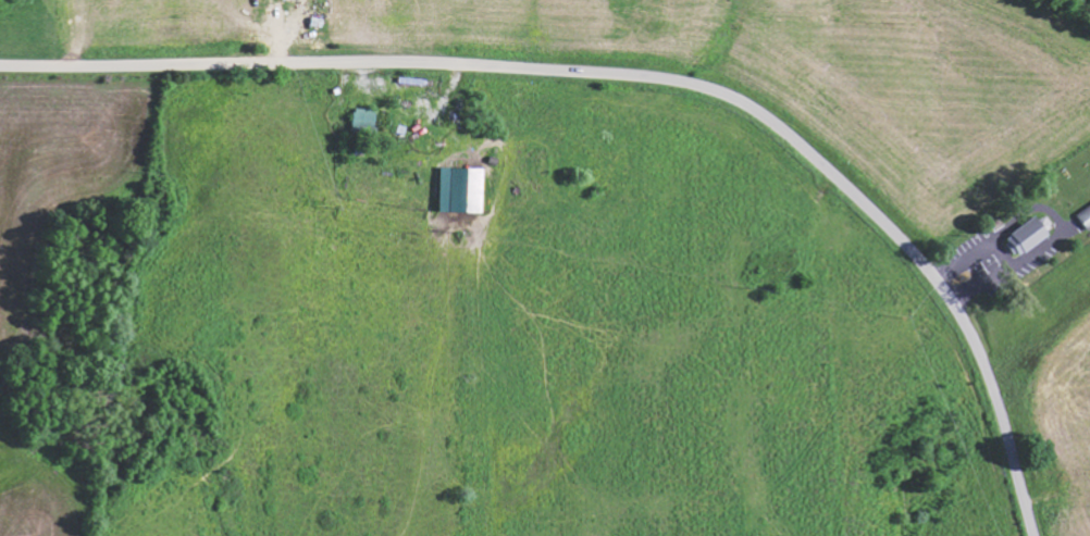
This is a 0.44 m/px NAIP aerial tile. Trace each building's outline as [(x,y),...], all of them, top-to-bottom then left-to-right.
[(485,168),(442,167),(442,212),(485,213),(485,168)] [(1052,235),(1040,216),(1005,237),(1017,257),(1052,235)]
